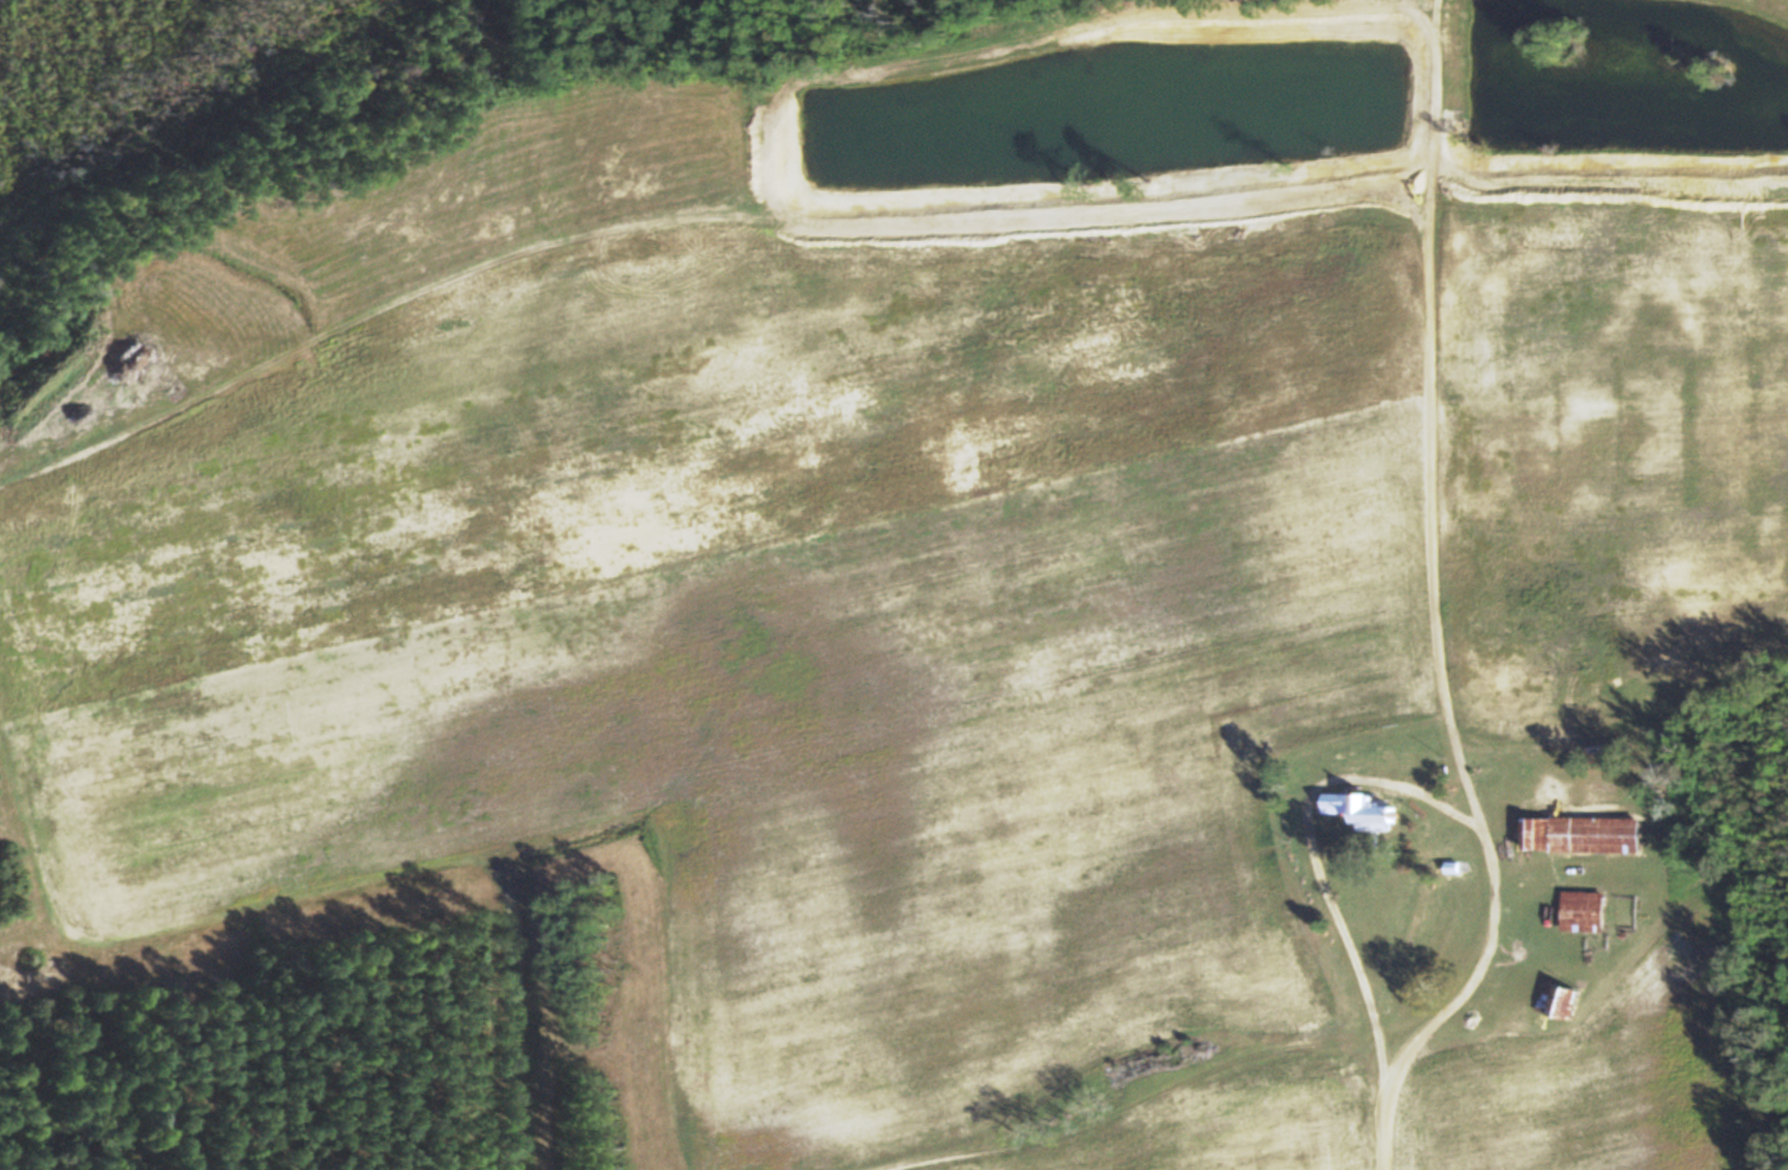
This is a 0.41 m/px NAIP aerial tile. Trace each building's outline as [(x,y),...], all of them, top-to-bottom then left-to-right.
[(1351,814),(1351,826),(1394,826),(1394,808),(1373,808),(1373,795),(1322,795),(1322,814),(1351,814)] [(1522,852),(1638,853),(1638,818),(1522,817),(1522,852)] [(1603,932),(1603,892),(1560,892),(1560,932),(1603,932)] [(1573,1016),(1573,987),(1539,987),(1539,1016),(1573,1016)]
